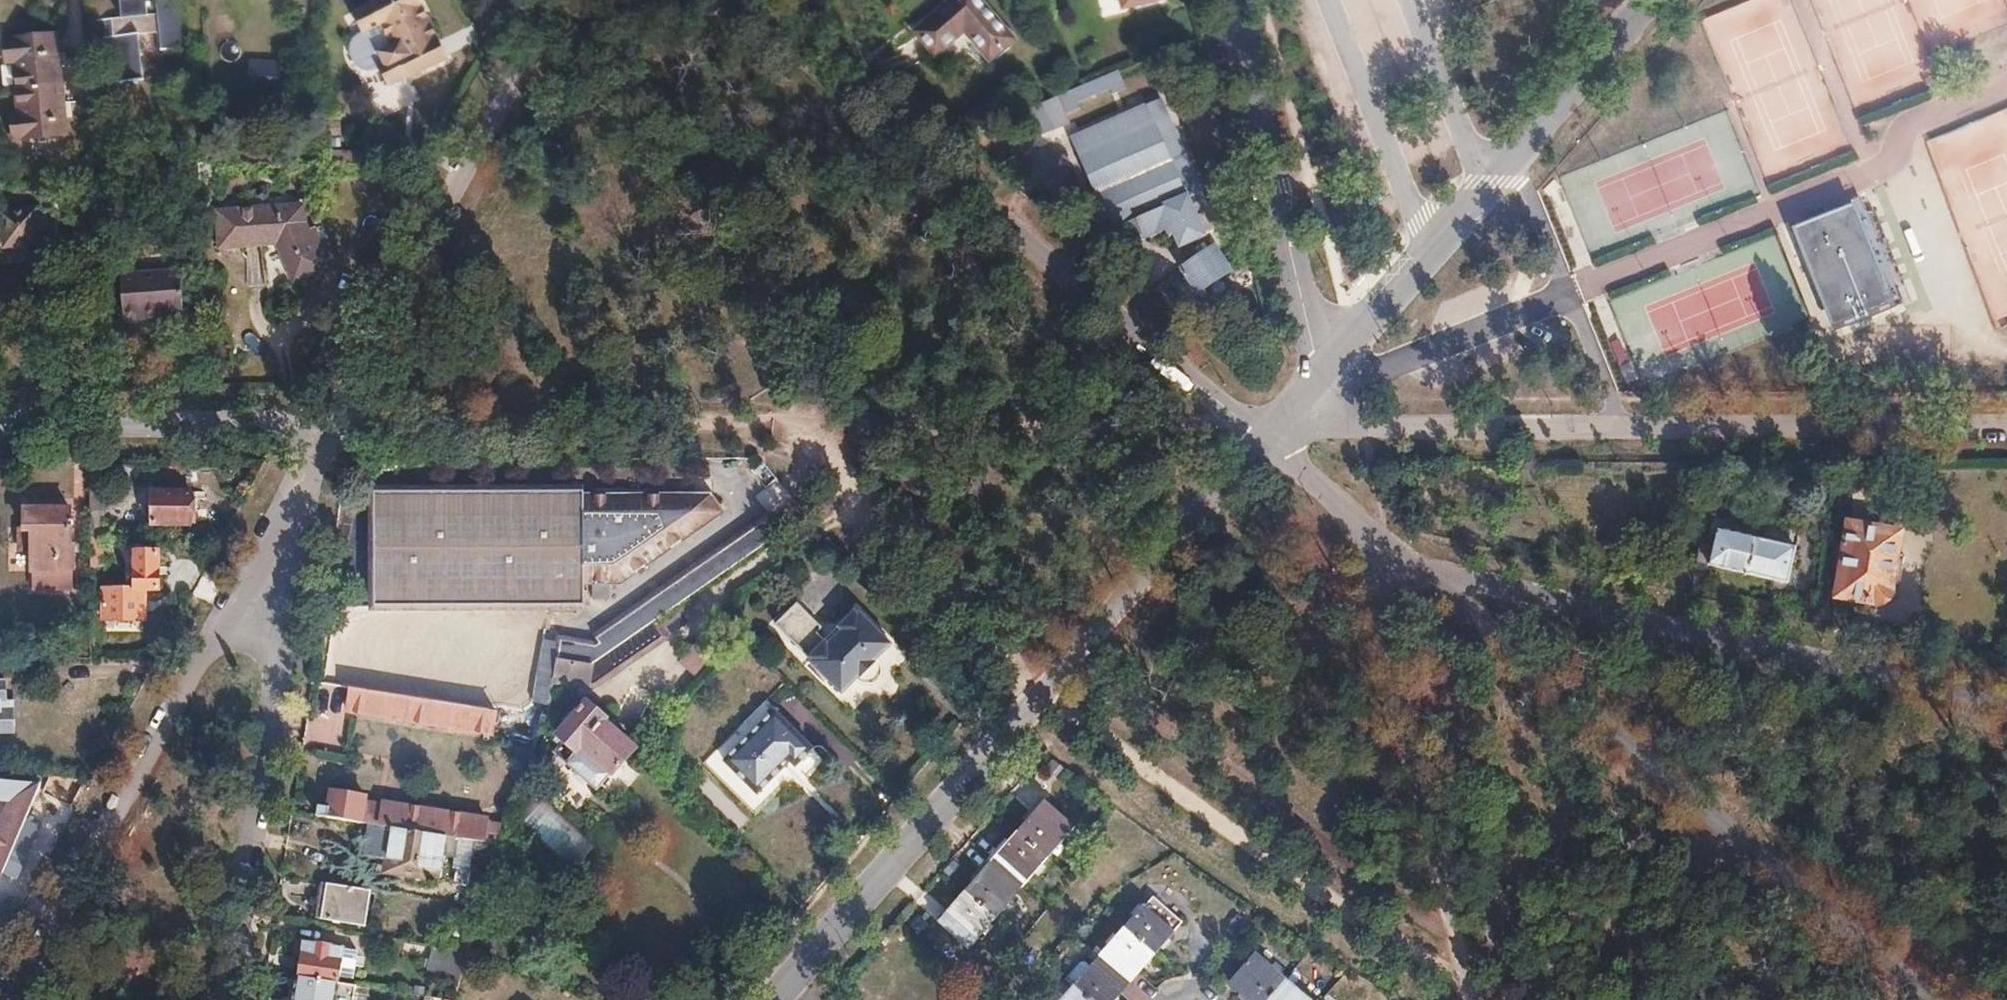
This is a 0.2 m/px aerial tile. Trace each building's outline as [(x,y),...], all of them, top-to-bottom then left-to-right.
[(105,16),(110,80),(143,76),(140,31),(156,30),(158,45),(160,44),(160,47),(179,45),(173,0),(157,0),(158,12),(147,13),(146,0),(120,0),(122,15),(105,16)] [(351,50),(352,55),(354,60),(358,64),(362,66),(368,68),(373,67),(378,66),(387,85),(406,76),(407,77),(448,57),(421,0),(379,0),(372,3),(373,4),(354,14),(362,33),(358,36),(354,40),(352,44),(351,50)] [(917,31),(936,54),(966,29),(992,59),(1015,40),(982,0),(954,0),(917,31)] [(1113,15),(1111,0),(1097,0),(1099,17),(1113,15)] [(56,35),(5,40),(8,65),(16,64),(21,115),(12,116),(15,140),(65,136),(56,35)] [(1076,89),(1013,116),(1025,143),(1066,126),(1062,116),(1075,110),(1073,104),(1092,96),(1090,91),(1096,89),(1098,94),(1107,90),(1109,96),(1123,90),(1116,73),(1076,89)] [(1158,100),(1072,139),(1117,244),(1168,223),(1178,245),(1214,230),(1158,100)] [(304,202),(220,208),(223,244),(279,241),(296,279),(327,265),(326,263),(317,242),(316,227),(306,227),(304,202)] [(35,210),(1,213),(4,246),(37,243),(35,210)] [(1816,220),(1799,232),(1810,260),(1806,261),(1820,296),(1829,292),(1844,331),(1899,310),(1878,261),(1884,259),(1868,218),(1865,210),(1830,215),(1816,220)] [(1875,215),(1868,218),(1884,259),(1878,261),(1899,310),(1911,304),(1875,215)] [(322,240),(316,227),(317,242),(326,263),(338,258),(328,237),(322,240)] [(1213,247),(1181,269),(1197,293),(1230,272),(1213,247)] [(185,271),(124,275),(128,322),(147,321),(146,315),(188,312),(185,271)] [(583,491),(374,491),(375,605),(584,605),(584,582),(618,582),(636,569),(624,553),(630,549),(641,566),(721,511),(715,494),(692,509),(681,494),(604,494),(604,509),(597,509),(597,494),(583,494),(583,491)] [(191,492),(153,492),(152,526),(191,526),(191,492)] [(107,494),(91,494),(90,539),(107,539),(107,494)] [(715,494),(681,494),(692,509),(715,494)] [(71,511),(23,511),(23,531),(24,536),(31,536),(31,555),(31,576),(70,576),(71,511)] [(557,638),(554,659),(591,664),(655,619),(779,534),(767,516),(596,634),(600,639),(595,643),(557,638)] [(1850,526),(1839,595),(1875,602),(1879,607),(1892,597),(1889,591),(1898,532),(1850,526)] [(1716,529),(1708,565),(1747,574),(1755,538),(1716,529)] [(23,531),(18,531),(18,555),(31,555),(31,536),(24,536),(23,531)] [(1755,538),(1747,574),(1786,583),(1795,547),(1755,538)] [(126,539),(125,590),(158,589),(158,539),(126,539)] [(630,549),(624,553),(636,569),(641,566),(630,549)] [(618,582),(584,582),(584,605),(618,582)] [(799,607),(776,628),(801,654),(818,637),(823,632),(799,607)] [(827,645),(809,663),(813,667),(811,669),(843,701),(858,687),(863,691),(868,692),(874,691),(879,688),(883,683),(884,677),(883,671),(879,666),(896,650),(863,616),(861,618),(858,615),(842,631),(845,634),(830,649),(827,645)] [(554,659),(551,689),(569,691),(570,681),(593,683),(665,634),(655,619),(591,664),(554,659)] [(842,631),(827,645),(830,649),(845,634),(842,631)] [(818,637),(801,654),(809,663),(827,645),(818,637)] [(675,665),(690,674),(702,654),(687,645),(675,665)] [(0,684),(0,735),(13,734),(13,704),(5,704),(5,683),(0,684)] [(351,687),(347,713),(491,734),(495,709),(351,687)] [(566,752),(559,759),(598,798),(612,785),(614,787),(640,761),(611,731),(614,729),(595,710),(564,741),(566,743),(561,748),(566,752)] [(775,718),(723,768),(755,800),(784,771),(789,775),(811,754),(775,718)] [(11,802),(0,827),(0,874),(1,875),(40,784),(0,780),(0,801),(11,802)] [(318,807),(317,816),(370,825),(483,843),(487,824),(488,821),(385,804),(385,806),(365,803),(366,799),(331,794),(328,809),(318,807)] [(1045,802),(940,923),(968,948),(1073,827),(1045,802)] [(487,824),(483,843),(498,845),(501,827),(487,824)] [(370,825),(365,856),(387,860),(386,868),(411,872),(410,877),(435,881),(438,863),(470,869),(470,872),(489,876),(498,845),(483,843),(370,825)] [(330,884),(323,920),(366,926),(372,890),(330,884)] [(1064,999),(1114,999),(1182,922),(1153,897),(1064,999)] [(304,941),(298,973),(337,979),(341,954),(354,955),(356,945),(343,942),(342,947),(304,941)] [(433,950),(427,984),(456,988),(466,955),(433,950)] [(1229,984),(1248,999),(1308,999),(1255,955),(1229,984)] [(295,999),(334,999),(337,982),(298,976),(295,999)] [(972,999),(988,999),(981,992),(972,999)]
